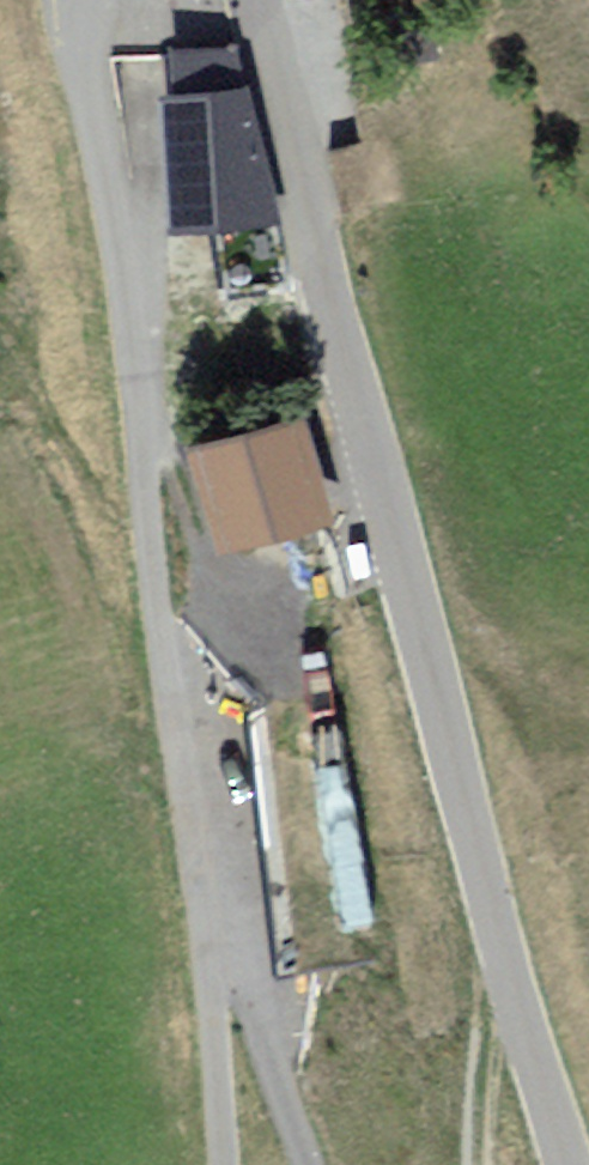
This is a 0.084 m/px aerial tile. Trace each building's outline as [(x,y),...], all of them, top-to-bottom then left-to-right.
[(176,91),(157,92),(171,229),(272,218),(232,48),(171,57),(176,91)] [(301,409),(203,434),(232,548),(331,523),(301,409)]
